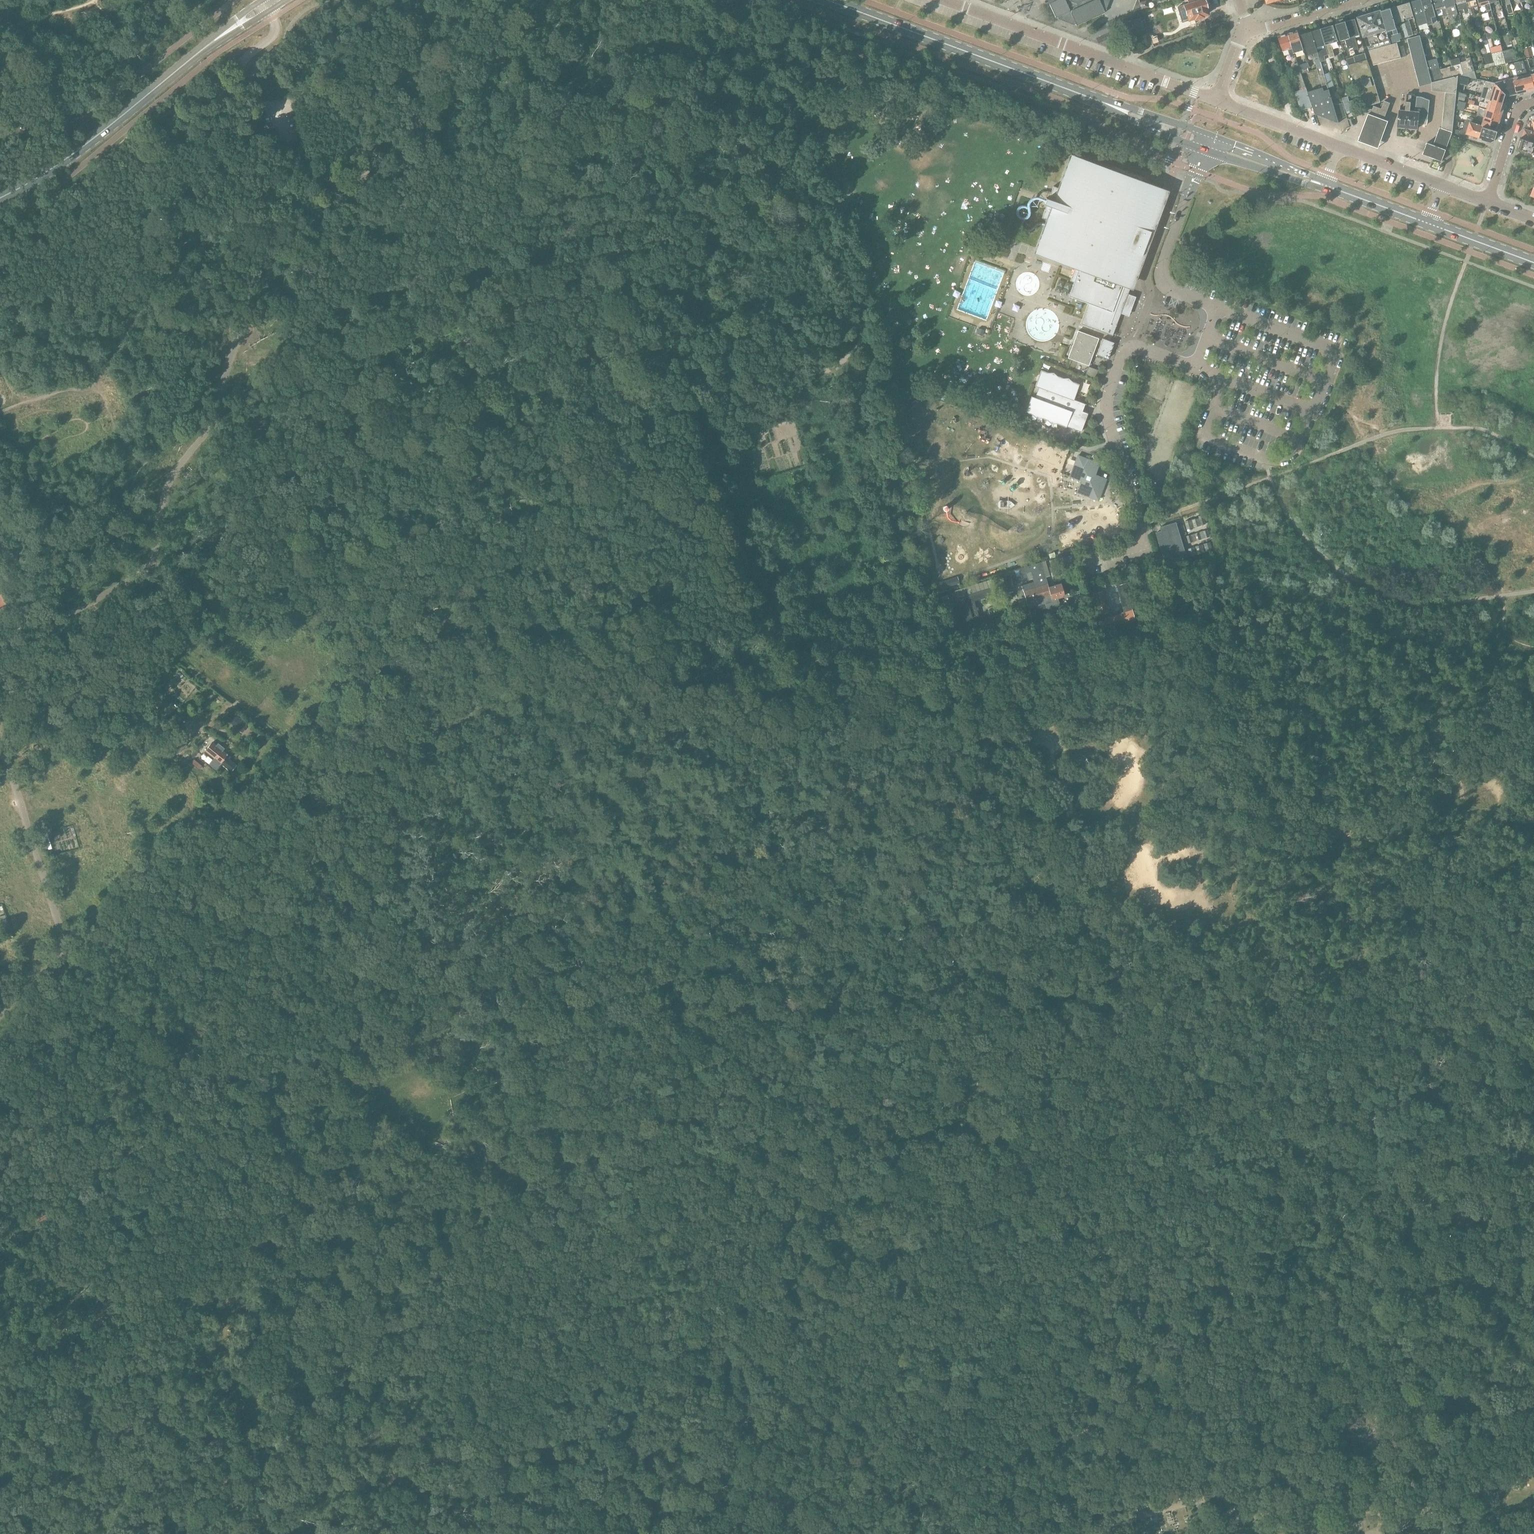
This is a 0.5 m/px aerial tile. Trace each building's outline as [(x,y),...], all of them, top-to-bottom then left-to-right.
[(1055,17),(1057,17),(1058,18),(1073,24),(1075,23),(1076,25),(1105,12),(1104,10),(1106,9),(1109,0),(1047,0),(1055,17)] [(1132,11),(1141,8),(1139,2),(1139,0),(1136,0),(1132,11)] [(1141,8),(1148,6),(1146,0),(1145,0),(1139,2),(1141,8)] [(1205,1),(1204,0),(1187,0),(1188,3),(1177,7),(1179,14),(1174,16),(1174,17),(1156,23),(1159,32),(1177,26),(1176,21),(1187,18),(1187,20),(1188,19),(1188,20),(1194,18),(1194,19),(1202,16),(1207,14),(1206,9),(1206,8),(1206,7),(1206,6),(1205,1)] [(1418,25),(1428,22),(1421,0),(1415,0),(1411,1),(1418,25)] [(1428,22),(1429,25),(1433,23),(1431,17),(1436,16),(1431,0),(1421,0),(1428,22)] [(1443,0),(1433,0),(1436,10),(1441,9),(1443,16),(1448,15),(1443,0)] [(1448,15),(1450,24),(1455,23),(1453,18),(1456,18),(1457,13),(1454,0),(1443,0),(1448,15)] [(1466,0),(1456,0),(1459,10),(1463,9),(1464,12),(1469,11),(1466,0)] [(1469,11),(1470,15),(1474,13),(1472,6),(1478,5),(1476,0),(1466,0),(1469,11)] [(1490,2),(1489,0),(1479,0),(1480,5),(1485,4),(1487,11),(1492,9),(1490,2)] [(1409,2),(1400,5),(1409,36),(1415,34),(1414,30),(1413,30),(1412,26),(1411,26),(1409,19),(1414,17),(1409,2)] [(1391,7),(1395,23),(1401,21),(1403,29),(1404,31),(1398,33),(1400,39),(1409,36),(1400,5),(1391,7)] [(1398,33),(1395,23),(1391,7),(1381,10),(1386,31),(1392,29),(1393,35),(1388,36),(1390,44),(1396,42),(1400,41),(1400,39),(1398,33)] [(1381,10),(1358,17),(1364,37),(1367,46),(1368,50),(1375,48),(1380,47),(1386,45),(1390,44),(1388,36),(1386,31),(1381,10)] [(1140,18),(1133,20),(1136,31),(1143,29),(1140,18)] [(1359,34),(1354,18),(1345,21),(1353,48),(1354,50),(1358,49),(1354,36),(1359,34)] [(1348,49),(1353,48),(1345,21),(1344,21),(1344,20),(1342,19),(1339,20),(1338,21),(1339,23),(1336,24),(1341,40),(1345,39),(1348,49)] [(1321,29),(1328,53),(1329,58),(1334,56),(1330,43),(1338,41),(1333,25),(1321,29)] [(1323,55),(1328,53),(1321,29),(1311,31),(1319,60),(1320,60),(1324,59),(1323,55)] [(1297,30),(1288,33),(1294,52),(1303,49),(1302,45),(1297,30)] [(1314,57),(1317,67),(1321,66),(1320,60),(1319,60),(1311,31),(1302,34),(1308,55),(1313,53),(1314,57)] [(1278,36),(1282,51),(1288,49),(1290,57),(1295,55),(1294,52),(1288,33),(1278,36)] [(1407,38),(1408,45),(1421,41),(1419,35),(1407,38)] [(1511,38),(1514,50),(1522,48),(1519,36),(1511,38)] [(1488,39),(1491,53),(1494,65),(1505,63),(1504,56),(1501,44),(1493,46),(1491,38),(1488,39)] [(1408,45),(1410,50),(1422,47),(1421,41),(1408,45)] [(1386,45),(1380,47),(1384,61),(1390,60),(1387,50),(1386,45)] [(1533,55),(1531,46),(1523,48),(1526,57),(1533,55)] [(1379,63),(1384,61),(1380,47),(1375,48),(1379,63)] [(1398,47),(1392,48),(1395,58),(1400,57),(1398,47)] [(1422,47),(1410,50),(1411,56),(1424,53),(1422,47)] [(1375,48),(1368,50),(1373,64),(1379,63),(1375,48)] [(1395,58),(1392,48),(1387,50),(1390,60),(1395,58)] [(1355,55),(1357,62),(1367,59),(1364,53),(1355,55)] [(1411,56),(1413,62),(1425,59),(1424,53),(1411,56)] [(1485,68),(1494,65),(1491,53),(1483,55),(1485,63),(1483,64),(1485,68)] [(1504,56),(1505,63),(1516,60),(1515,54),(1504,56)] [(1353,56),(1353,57),(1346,59),(1348,65),(1357,62),(1355,55),(1353,56)] [(1461,63),(1460,62),(1459,57),(1450,60),(1451,66),(1461,63)] [(1370,69),(1369,65),(1367,59),(1357,62),(1348,65),(1351,75),(1370,69)] [(1413,62),(1414,68),(1427,65),(1425,59),(1413,62)] [(1460,62),(1461,63),(1464,74),(1474,71),(1471,59),(1460,62)] [(1526,90),(1530,89),(1531,91),(1533,90),(1533,86),(1531,73),(1526,75),(1523,61),(1518,62),(1526,90)] [(1308,62),(1298,65),(1300,70),(1301,73),(1309,71),(1308,68),(1309,67),(1308,62)] [(1513,78),(1517,94),(1521,93),(1521,92),(1526,90),(1518,62),(1514,63),(1518,77),(1513,78)] [(1451,66),(1449,67),(1452,77),(1456,75),(1464,74),(1461,63),(1451,66)] [(1414,68),(1416,74),(1428,70),(1427,65),(1414,68)] [(1324,74),(1321,67),(1321,66),(1317,67),(1323,87),(1327,85),(1323,74),(1324,74)] [(1342,78),(1339,67),(1333,68),(1336,79),(1342,78)] [(1449,67),(1439,69),(1442,79),(1452,77),(1449,67)] [(1370,69),(1351,75),(1353,83),(1372,77),(1370,69)] [(1429,72),(1430,76),(1431,82),(1442,79),(1439,69),(1429,72)] [(1301,73),(1300,70),(1295,72),(1306,107),(1312,105),(1307,91),(1301,73)] [(1430,76),(1429,72),(1428,70),(1416,74),(1417,79),(1430,76)] [(1457,76),(1469,77),(1476,79),(1474,71),(1464,74),(1456,75),(1457,76)] [(1452,77),(1442,79),(1431,82),(1431,83),(1432,91),(1445,92),(1455,93),(1456,83),(1457,76),(1456,75),(1452,77)] [(1419,86),(1431,83),(1431,82),(1430,76),(1417,79),(1419,86)] [(1457,76),(1456,83),(1468,85),(1469,77),(1457,76)] [(1372,77),(1353,83),(1355,90),(1375,84),(1372,77)] [(1517,94),(1513,78),(1495,82),(1507,95),(1513,94),(1513,95),(1517,94)] [(1507,95),(1495,82),(1485,80),(1484,85),(1488,86),(1485,96),(1486,96),(1485,98),(1505,104),(1506,100),(1505,100),(1507,95)] [(1375,84),(1355,90),(1358,98),(1377,92),(1375,84)] [(1312,105),(1315,114),(1339,123),(1338,119),(1333,103),(1328,89),(1327,85),(1323,87),(1307,91),(1312,105)] [(1359,102),(1368,104),(1370,105),(1380,102),(1377,92),(1358,98),(1359,102)] [(1466,94),(1459,92),(1458,100),(1464,102),(1466,94)] [(1400,109),(1398,126),(1400,126),(1400,128),(1403,128),(1403,127),(1408,127),(1410,110),(1412,95),(1407,94),(1405,110),(1400,109)] [(1348,96),(1342,97),(1346,111),(1355,109),(1353,100),(1349,101),(1348,96)] [(1410,110),(1408,127),(1410,127),(1410,129),(1413,129),(1413,128),(1418,128),(1418,124),(1419,119),(1419,114),(1420,109),(1420,104),(1421,97),(1417,96),(1415,111),(1410,110)] [(1420,104),(1429,105),(1429,100),(1421,97),(1420,104)] [(1479,105),(1501,112),(1503,108),(1504,108),(1505,104),(1485,98),(1484,102),(1480,101),(1479,105)] [(1372,109),(1367,107),(1368,104),(1359,102),(1359,109),(1365,112),(1383,119),(1390,102),(1384,100),(1381,108),(1374,105),(1372,109)] [(1333,103),(1338,119),(1346,116),(1343,103),(1338,104),(1337,103),(1336,103),(1333,103)] [(1484,117),(1500,121),(1501,117),(1500,116),(1501,112),(1479,105),(1479,106),(1468,103),(1467,106),(1485,112),(1484,117)] [(1388,119),(1368,112),(1358,139),(1378,147),(1388,119)] [(1467,121),(1496,130),(1497,125),(1498,126),(1500,121),(1484,117),(1483,121),(1468,117),(1467,121)] [(1465,135),(1466,133),(1472,135),(1472,136),(1478,138),(1478,137),(1481,137),(1481,138),(1491,142),(1494,140),(1497,130),(1496,130),(1467,121),(1465,121),(1462,130),(1455,130),(1454,133),(1465,135)] [(1441,128),(1452,132),(1452,124),(1442,123),(1441,128)] [(1442,161),(1442,159),(1452,132),(1441,128),(1439,127),(1433,145),(1427,143),(1423,154),(1442,161)] [(1521,137),(1533,141),(1533,132),(1524,129),(1523,129),(1522,133),(1523,133),(1521,137)] [(1521,137),(1520,137),(1520,139),(1517,147),(1519,151),(1527,153),(1529,154),(1529,153),(1533,154),(1532,155),(1533,155),(1533,141),(1521,137)] [(1048,220),(1038,248),(1037,251),(1076,265),(1070,281),(1075,283),(1071,295),(1088,301),(1080,323),(1112,335),(1122,309),(1123,309),(1124,309),(1125,308),(1126,307),(1126,306),(1126,305),(1126,304),(1126,303),(1125,303),(1125,302),(1124,302),(1143,251),(1146,245),(1150,238),(1152,236),(1156,231),(1156,230),(1154,232),(1150,231),(1165,192),(1142,184),(1144,177),(1112,165),(1110,172),(1072,158),(1060,188),(1053,186),(1048,199),(1046,198),(1044,204),(1046,205),(1041,218),(1048,220)] [(849,201),(834,196),(838,210),(844,212),(849,201)] [(1079,362),(1086,365),(1088,365),(1098,338),(1078,330),(1078,331),(1068,358),(1079,362)] [(1114,342),(1110,341),(1102,338),(1096,354),(1108,359),(1114,342)] [(1089,365),(1086,373),(1095,376),(1098,368),(1089,365)] [(1066,426),(1081,431),(1088,413),(1082,411),(1085,404),(1086,404),(1073,399),(1079,384),(1072,381),(1068,378),(1063,378),(1057,376),(1053,372),(1048,372),(1041,370),(1035,386),(1038,387),(1034,397),(1031,396),(1025,412),(1032,414),(1036,418),(1042,418),(1047,420),(1051,424),(1056,423),(1066,427),(1066,426)] [(1097,463),(1098,460),(1093,458),(1092,461),(1077,456),(1070,476),(1081,481),(1077,492),(1098,499),(1105,479),(1094,475),(1098,463),(1097,463)] [(786,490),(780,474),(776,476),(784,497),(787,496),(785,490),(786,490)] [(1194,527),(1201,525),(1199,517),(1192,519),(1194,527)] [(1187,529),(1193,527),(1191,519),(1185,521),(1187,529)] [(1161,531),(1156,532),(1166,563),(1187,556),(1176,522),(1160,527),(1161,531)] [(1211,536),(1209,529),(1187,536),(1189,542),(1211,536)] [(1210,542),(1204,544),(1206,551),(1213,549),(1210,542)] [(1202,544),(1196,546),(1198,554),(1205,552),(1202,544)] [(1194,546),(1188,548),(1190,556),(1196,554),(1194,546)] [(1049,561),(1051,566),(1049,567),(1052,576),(1064,573),(1061,563),(1059,564),(1057,558),(1049,561)] [(1021,585),(1028,608),(1031,618),(1061,610),(1057,598),(1064,596),(1061,583),(1048,587),(1043,567),(1041,562),(1037,563),(1025,567),(1019,568),(1023,581),(1028,579),(1026,573),(1030,571),(1033,582),(1021,585)] [(957,576),(939,582),(942,588),(959,583),(957,576)] [(1116,583),(1123,606),(1122,606),(1124,612),(1112,615),(1110,611),(1108,611),(1102,590),(1090,594),(1096,616),(1100,615),(1105,630),(1136,620),(1132,608),(1135,607),(1127,579),(1116,583)] [(991,581),(942,596),(955,638),(986,628),(982,615),(979,616),(974,601),(995,594),(991,581)] [(1088,618),(1082,619),(1084,628),(1090,626),(1088,618)] [(302,715),(307,709),(301,705),(297,711),(302,715)] [(242,731),(248,724),(232,711),(226,718),(242,731)] [(157,714),(145,717),(147,725),(159,722),(157,714)] [(180,727),(175,732),(178,735),(183,730),(180,727)] [(177,755),(186,744),(178,736),(169,747),(177,755)] [(231,771),(237,764),(229,759),(231,756),(223,750),(224,748),(220,745),(219,746),(212,741),(205,750),(214,757),(209,764),(216,769),(221,763),(231,771)] [(202,765),(194,759),(191,762),(199,769),(202,765)] [(48,832),(42,833),(41,834),(46,850),(53,848),(48,832)] [(5,914),(0,916),(0,927),(9,924),(5,914)]
